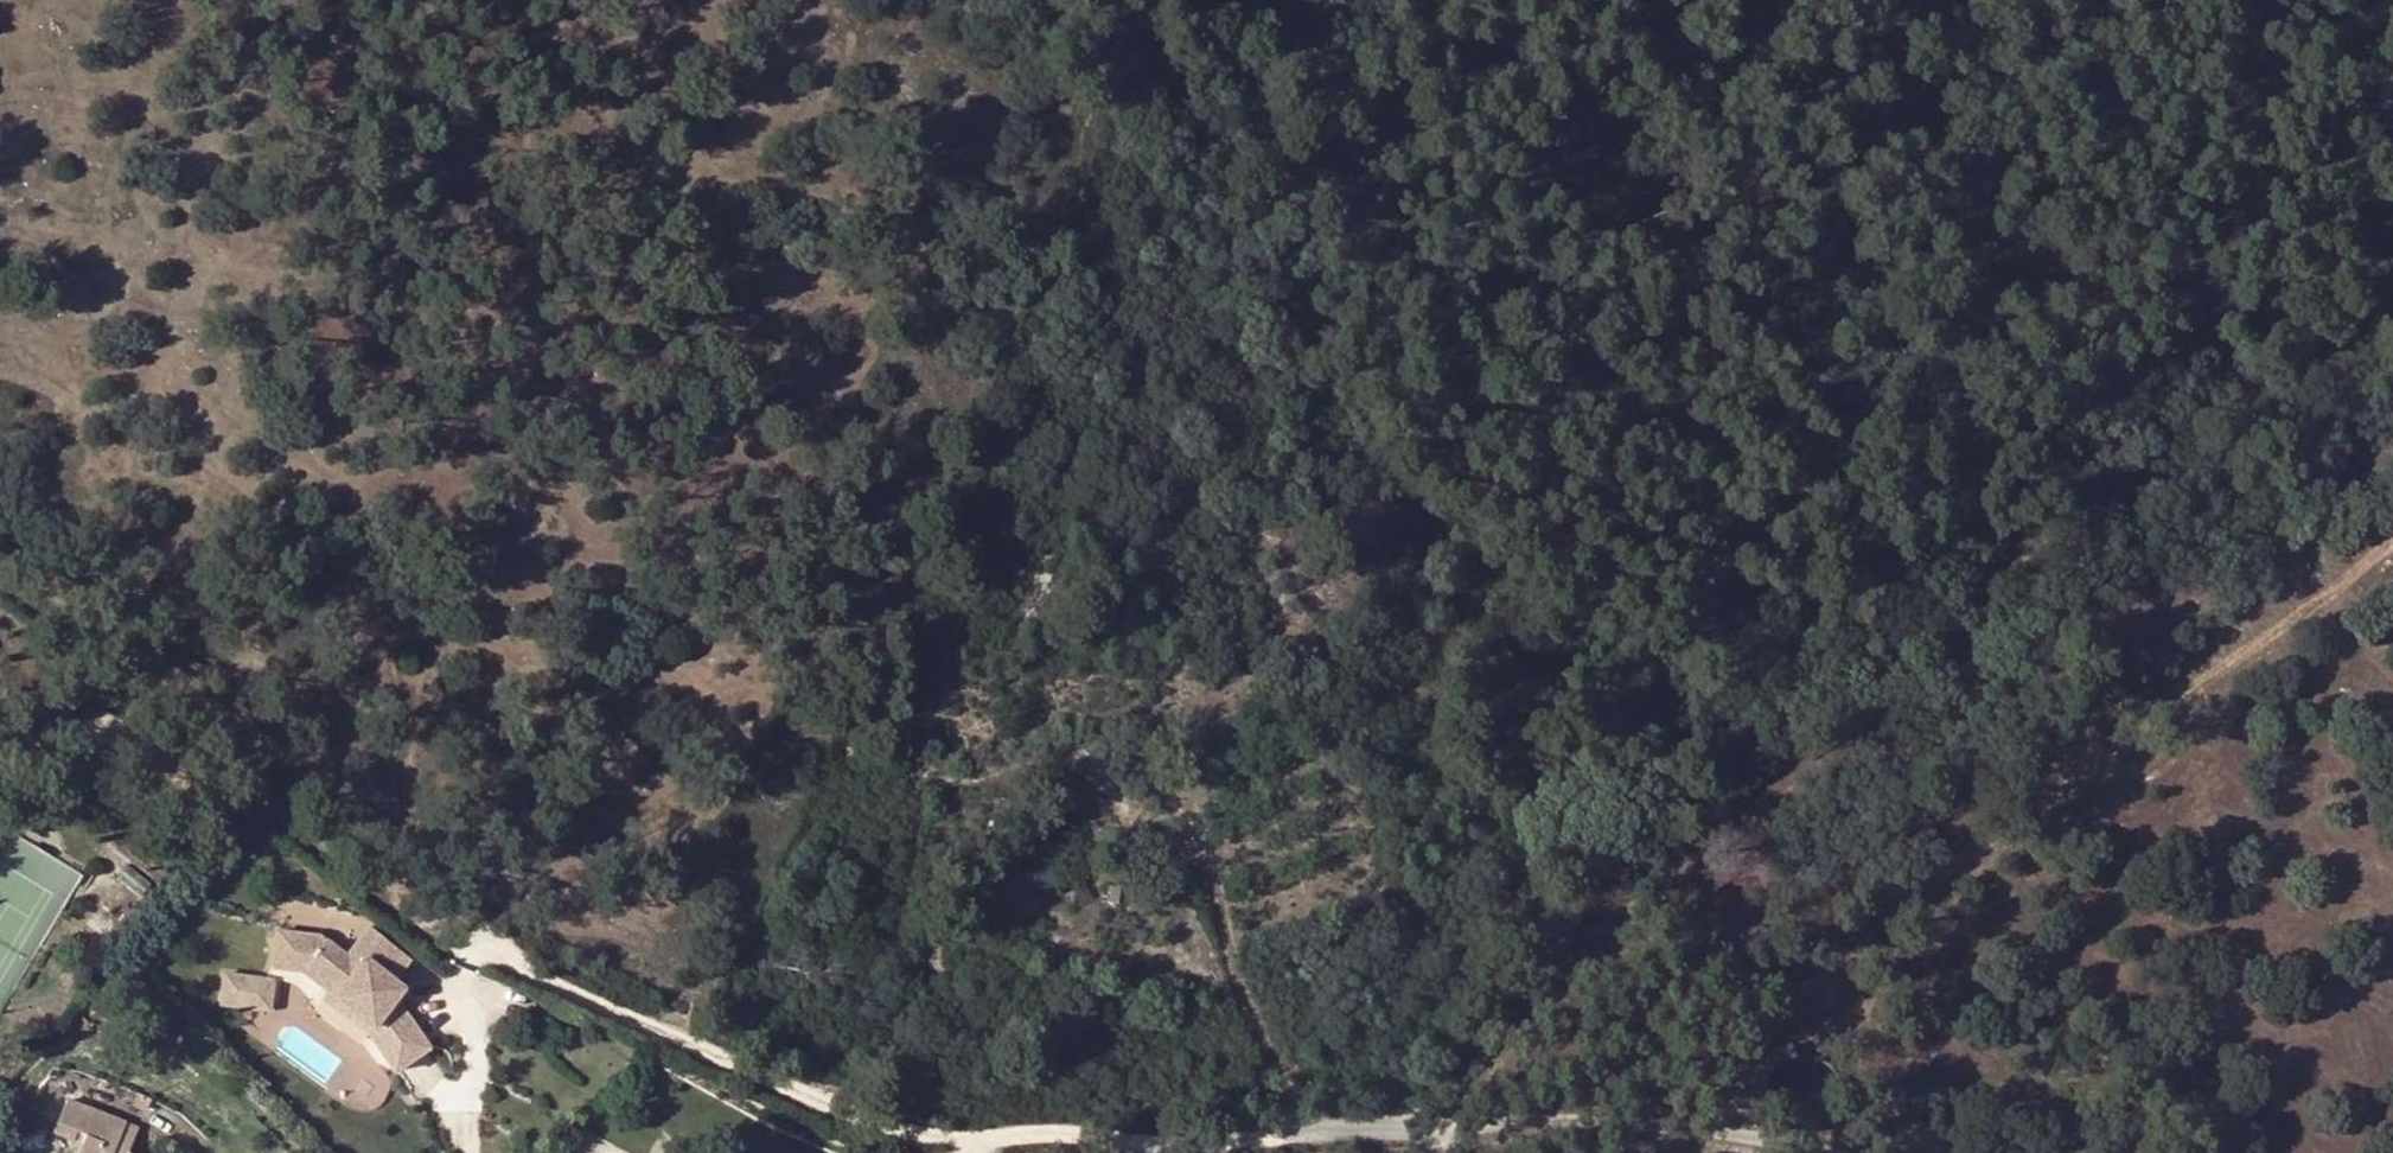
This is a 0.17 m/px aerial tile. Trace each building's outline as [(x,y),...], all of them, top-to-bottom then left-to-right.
[(276,928),(273,968),(307,971),(332,990),(326,998),(374,1034),(397,1071),(432,1049),(401,999),(410,988),(399,979),(415,960),(370,923),(347,952),(323,932),(276,928)] [(275,978),(222,974),(219,1003),(272,1008),(275,978)] [(128,1127),(70,1101),(57,1130),(72,1137),(75,1131),(86,1136),(78,1152),(116,1152),(128,1127)]
